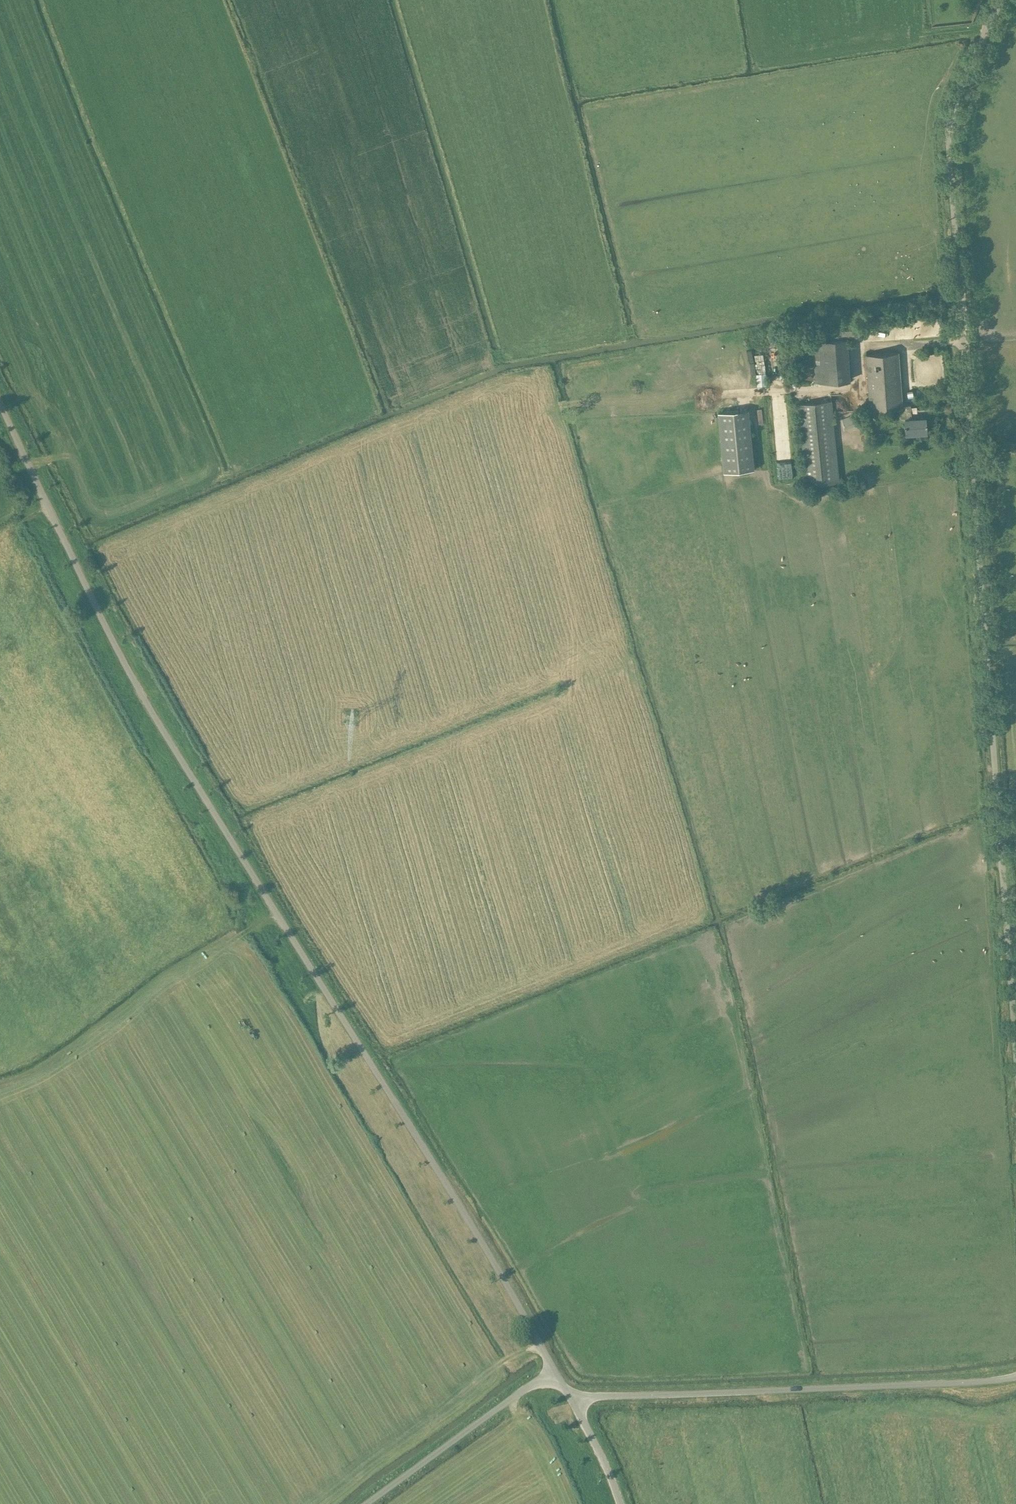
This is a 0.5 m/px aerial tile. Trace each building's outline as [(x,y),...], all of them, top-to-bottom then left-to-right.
[(861,337),(860,318),(818,321),(820,340),(812,340),(815,382),(850,380),(848,338),(861,337)] [(935,335),(935,324),(910,323),(910,334),(935,335)] [(749,373),(763,373),(764,350),(750,350),(749,373)] [(903,405),(898,352),(865,354),(870,409),(899,407),(900,419),(904,419),(906,434),(927,432),(926,417),(909,418),(908,405),(903,405)] [(756,373),(756,385),(767,385),(767,373),(756,373)] [(787,400),(774,400),(775,439),(788,438),(787,400)] [(839,482),(832,400),(797,404),(805,485),(839,482)] [(754,470),(748,410),(718,413),(724,473),(754,470)] [(853,415),(842,419),(845,428),(856,425),(853,415)] [(791,442),(778,442),(778,475),(790,476),(791,442)]
